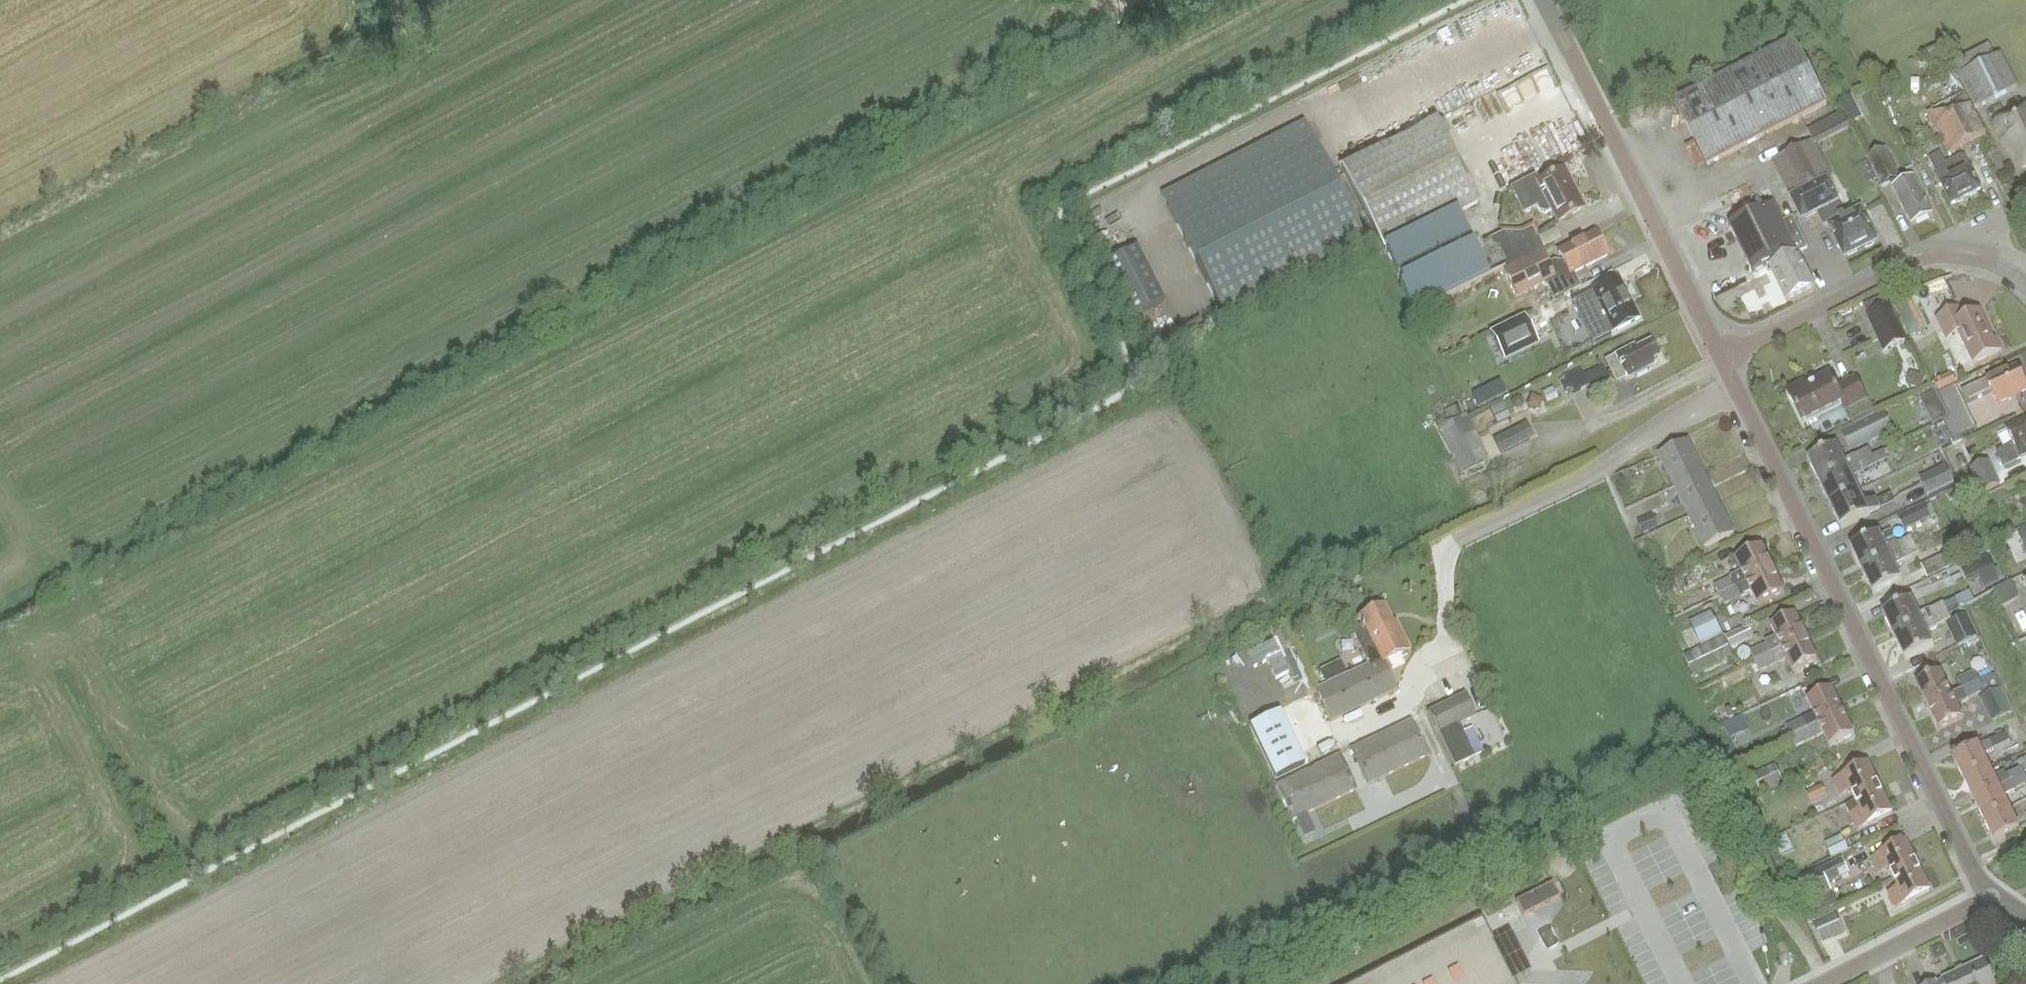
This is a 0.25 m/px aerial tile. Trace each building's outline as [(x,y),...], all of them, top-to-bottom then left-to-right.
[(1707,165),(1827,103),(1794,39),(1674,100),(1707,165)] [(1928,55),(1932,63),(1945,56),(1941,48),(1928,55)] [(2002,55),(1958,77),(1966,93),(1974,109),(2018,88),(2002,55)] [(1955,70),(1938,78),(1945,91),(1961,83),(1956,73),(1955,70)] [(1966,93),(1928,112),(1949,154),(1986,135),(1973,110),(1974,109),(1966,93)] [(1863,118),(1852,95),(1839,101),(1850,124),(1863,118)] [(2025,167),(2025,106),(1993,123),(2007,152),(2012,150),(2022,169),(2025,167)] [(1543,247),(1533,229),(1523,235),(1503,235),(1475,249),(1457,214),(1479,203),(1437,121),(1342,169),(1384,252),(1385,251),(1403,286),(1400,287),(1414,315),(1543,247)] [(1302,124),(1162,196),(1222,313),(1362,241),(1302,124)] [(1801,145),(1781,156),(1801,192),(1790,197),(1788,199),(1801,222),(1816,214),(1823,227),(1827,224),(1845,257),(1878,241),(1860,208),(1845,215),(1827,182),(1825,178),(1821,181),(1801,145)] [(1912,225),(1933,214),(1914,176),(1897,185),(1895,180),(1900,177),(1886,149),(1868,158),(1882,186),(1890,182),(1912,225)] [(1981,190),(1965,157),(1961,156),(1946,163),(1941,152),(1929,158),(1937,174),(1935,175),(1940,186),(1942,185),(1952,204),(1981,190)] [(1511,188),(1523,213),(1537,206),(1539,210),(1546,212),(1551,210),(1557,222),(1584,208),(1564,169),(1538,182),(1535,175),(1511,188)] [(1737,201),(1743,214),(1763,205),(1757,192),(1737,201)] [(1799,254),(1809,249),(1793,217),(1783,222),(1774,203),(1729,225),(1753,272),(1767,265),(1771,266),(1787,299),(1814,286),(1799,254)] [(1558,252),(1563,262),(1555,261),(1550,263),(1544,251),(1503,272),(1515,297),(1542,283),(1547,286),(1554,300),(1581,286),(1574,272),(1607,255),(1596,233),(1558,252)] [(1620,279),(1577,301),(1597,341),(1640,319),(1620,279)] [(1560,321),(1556,313),(1571,305),(1565,294),(1554,300),(1540,307),(1550,326),(1560,321)] [(1907,304),(1903,297),(1893,302),(1896,309),(1907,304)] [(1919,298),(1907,304),(1896,309),(1914,345),(1936,334),(1919,298)] [(1906,341),(1890,307),(1868,317),(1884,351),(1906,341)] [(1974,363),(1999,351),(1980,311),(1964,319),(1958,307),(1937,317),(1947,338),(1959,332),(1974,363)] [(1525,316),(1491,333),(1502,356),(1537,339),(1525,316)] [(1653,359),(1659,357),(1651,341),(1636,348),(1634,345),(1615,355),(1615,356),(1606,360),(1617,382),(1626,377),(1627,378),(1635,374),(1636,376),(1647,371),(1646,368),(1655,363),(1653,359)] [(1574,392),(1608,376),(1603,365),(1584,374),(1582,368),(1565,376),(1567,381),(1562,384),(1565,391),(1571,388),(1574,392)] [(2000,374),(1987,380),(1963,392),(1968,402),(1987,393),(1986,392),(1991,389),(1998,404),(2015,395),(2025,390),(2025,384),(2018,367),(2001,375),(2000,374)] [(1924,377),(1909,372),(1905,386),(1920,391),(1924,377)] [(1957,386),(1951,374),(1933,382),(1939,395),(1954,387),(1957,386)] [(1846,409),(1866,399),(1856,378),(1836,388),(1830,376),(1806,388),(1804,383),(1788,391),(1803,423),(1843,403),(1846,409)] [(1934,386),(1919,393),(1923,402),(1938,395),(1934,386)] [(1965,410),(1954,387),(1939,395),(1949,417),(1965,410)] [(1558,399),(1553,388),(1542,393),(1547,404),(1558,399)] [(1528,407),(1539,411),(1543,400),(1533,396),(1528,407)] [(1460,403),(1443,411),(1449,423),(1466,414),(1460,403)] [(1505,406),(1491,412),(1497,425),(1510,419),(1505,406)] [(1850,451),(1894,431),(1885,412),(1842,432),(1850,451)] [(2007,430),(2014,445),(1998,452),(2005,467),(2021,459),(2020,457),(2025,454),(2025,421),(2007,430)] [(1501,454),(1535,437),(1527,422),(1494,439),(1501,454)] [(1659,455),(1674,486),(1704,471),(1689,441),(1659,455)] [(1819,483),(1873,457),(1868,449),(1855,455),(1844,460),(1837,446),(1808,460),(1819,483)] [(1961,467),(1967,464),(1963,456),(1957,460),(1961,467)] [(1859,492),(1853,478),(1863,473),(1862,472),(1877,465),(1873,457),(1819,483),(1830,506),(1859,492)] [(2002,486),(1989,459),(1970,469),(1982,495),(2002,486)] [(1954,485),(1946,465),(1920,477),(1929,496),(1954,485)] [(1630,471),(1619,476),(1622,484),(1633,479),(1630,471)] [(1719,502),(1704,471),(1674,486),(1689,517),(1719,502)] [(1954,514),(1967,509),(1959,489),(1947,493),(1954,514)] [(1841,529),(1895,503),(1891,494),(1877,501),(1876,500),(1866,505),(1859,492),(1830,506),(1841,529)] [(1734,533),(1719,502),(1689,517),(1704,547),(1734,533)] [(1925,503),(1898,516),(1904,530),(1932,517),(1925,503)] [(1638,522),(1643,534),(1658,528),(1652,516),(1638,522)] [(1862,571),(1916,545),(1912,537),(1898,543),(1897,542),(1886,547),(1880,534),(1851,548),(1862,571)] [(1902,580),(1895,565),(1920,553),(1916,545),(1862,571),(1873,594),(1902,580)] [(1719,596),(1773,569),(1762,546),(1736,559),(1742,571),(1731,576),(1731,577),(1714,585),(1719,596)] [(1955,567),(1965,562),(1958,547),(1947,552),(1948,552),(1921,565),(1928,578),(1954,566),(1955,567)] [(2000,583),(1987,555),(1961,568),(1968,582),(1978,577),(1984,591),(2000,583)] [(1785,593),(1773,569),(1719,596),(1724,605),(1752,592),(1759,605),(1785,593)] [(2009,583),(1992,592),(2001,609),(2018,600),(2009,583)] [(1956,597),(1944,603),(1947,611),(1960,605),(1956,597)] [(1894,637),(1947,611),(1944,603),(1930,610),(1929,609),(1919,614),(1912,600),(1883,614),(1894,637)] [(1353,632),(1360,645),(1369,664),(1316,690),(1331,722),(1397,690),(1384,662),(1411,649),(1396,618),(1393,620),(1385,603),(1358,616),(1363,627),(1353,632)] [(1723,634),(1712,611),(1690,623),(1701,645),(1723,634)] [(1934,646),(1927,632),(1952,620),(1947,611),(1894,637),(1905,660),(1934,646)] [(1755,662),(1806,637),(1795,614),(1772,625),(1777,637),(1766,642),(1767,643),(1750,651),(1755,662)] [(1978,637),(1967,615),(1946,625),(1957,647),(1978,637)] [(1754,637),(1748,625),(1726,636),(1732,649),(1754,637)] [(1715,667),(1735,658),(1724,636),(1686,656),(1696,676),(1716,667),(1715,667)] [(1818,660),(1806,637),(1755,662),(1743,668),(1748,678),(1788,658),(1794,671),(1818,660)] [(1980,681),(1975,671),(1957,679),(1963,690),(1980,681)] [(1952,695),(1947,684),(1941,672),(1917,683),(1928,706),(1952,695)] [(1963,718),(1956,704),(1984,691),(1980,681),(1963,690),(1952,695),(1928,706),(1940,729),(1963,718)] [(2022,699),(2016,686),(2005,691),(2011,704),(2022,699)] [(1792,737),(1843,712),(1832,689),(1808,700),(1815,714),(1787,727),(1792,737)] [(2013,713),(2010,705),(2003,690),(1981,700),(1992,723),(2013,713)] [(1459,724),(1476,716),(1465,694),(1429,712),(1455,767),(1475,757),(1459,724)] [(1854,735),(1843,712),(1792,737),(1796,746),(1824,733),(1831,746),(1854,735)] [(1429,756),(1421,739),(1412,721),(1353,749),(1370,785),(1429,756)] [(1293,820),(1355,790),(1338,755),(1311,768),(1291,726),(1258,741),(1279,784),(1276,785),(1293,820)] [(2015,728),(1979,746),(1954,758),(1964,779),(1989,767),(1984,756),(1995,750),(1994,749),(2009,742),(2008,741),(2019,736),(2015,728)] [(1852,790),(1856,800),(1880,788),(1868,764),(1834,780),(1841,796),(1852,790)] [(1785,784),(1775,765),(1753,775),(1763,795),(1785,784)] [(1974,800),(2025,775),(2022,766),(2006,774),(2005,771),(1994,776),(1989,767),(1964,779),(1974,800)] [(2004,797),(2016,791),(2015,788),(2025,783),(2025,775),(1974,800),(1985,821),(2010,808),(2004,797)] [(1822,786),(1807,793),(1812,804),(1812,805),(1828,798),(1828,797),(1822,786)] [(1880,788),(1856,800),(1846,805),(1858,830),(1892,813),(1880,788)] [(2015,820),(2010,808),(1985,821),(1995,842),(2020,829),(2025,826),(2025,815),(2015,820)] [(1788,833),(1774,839),(1775,840),(1781,855),(1795,849),(1788,833)] [(1849,850),(1842,835),(1825,843),(1832,858),(1849,850)] [(1890,868),(1894,878),(1918,866),(1906,842),(1872,858),(1879,874),(1890,868)] [(1842,859),(1800,881),(1817,916),(1838,906),(1828,885),(1850,875),(1842,859)] [(1930,891),(1918,866),(1894,878),(1899,887),(1888,892),(1896,908),(1930,891)] [(1517,901),(1524,916),(1560,897),(1557,898),(1550,885),(1553,883),(1517,901)] [(1823,944),(1846,934),(1836,912),(1813,922),(1823,944)] [(1355,983),(1516,983),(1483,919),(1355,983)] [(1941,944),(1930,949),(1936,961),(1947,955),(1941,944)] [(1984,960),(1944,979),(1946,983),(1943,983),(1995,983),(1984,960)]
